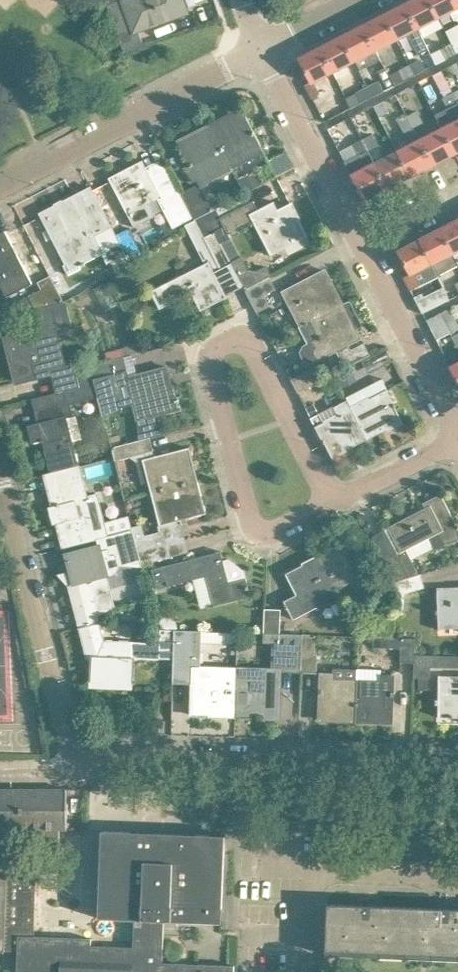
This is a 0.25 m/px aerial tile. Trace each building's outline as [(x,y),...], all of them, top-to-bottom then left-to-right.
[(187,0),(120,0),(132,35),(192,14),(187,0)] [(405,3),(418,28),(439,17),(431,0),(411,0),(405,3)] [(439,17),(450,11),(455,20),(457,19),(457,1),(457,0),(431,0),(439,17)] [(388,12),(384,14),(397,39),(408,33),(418,54),(429,48),(418,28),(405,3),(394,9),(388,12)] [(384,14),(363,25),(375,49),(397,39),(384,14)] [(363,25),(341,36),(354,60),(359,70),(380,59),(375,49),(363,25)] [(341,36),(320,47),(333,71),(354,60),(341,36)] [(434,51),(431,53),(436,63),(457,52),(452,41),(434,51)] [(320,47),(299,58),(311,81),(305,84),(312,97),(321,93),(314,81),(333,71),(320,47)] [(420,58),(410,64),(415,74),(426,69),(420,58)] [(410,64),(398,70),(403,80),(415,74),(410,64)] [(385,66),(378,70),(387,89),(394,85),(389,74),(385,66)] [(4,83),(14,77),(9,67),(0,71),(0,85),(4,83)] [(378,80),(367,85),(373,96),(384,91),(378,80)] [(367,85),(346,96),(352,107),(373,96),(367,85)] [(455,153),(457,151),(457,103),(453,92),(443,97),(449,107),(435,114),(442,128),(455,153)] [(396,93),(389,96),(392,102),(399,99),(396,93)] [(383,99),(373,105),(379,117),(390,111),(383,99)] [(232,168),(264,151),(243,109),(210,125),(232,168)] [(417,110),(407,115),(413,126),(413,127),(423,122),(417,110)] [(397,151),(410,176),(432,165),(419,139),(413,126),(407,115),(398,120),(410,144),(397,151)] [(232,168),(210,125),(178,142),(190,165),(186,167),(193,180),(197,178),(199,183),(182,192),(194,217),(212,208),(201,187),(233,171),(231,168),(232,168)] [(432,165),(455,153),(442,128),(419,139),(432,165)] [(371,134),(362,139),(367,150),(377,145),(371,134)] [(374,163),(367,150),(362,139),(354,143),(360,154),(345,161),(364,199),(387,188),(374,163)] [(286,151),(269,160),(277,177),(295,168),(286,151)] [(387,188),(410,176),(397,151),(374,163),(387,188)] [(143,205),(149,202),(147,198),(156,193),(172,226),(192,216),(163,161),(147,169),(142,160),(127,168),(129,171),(112,179),(110,177),(109,177),(134,226),(150,218),(143,205)] [(256,171),(238,180),(245,194),(263,184),(256,171)] [(57,205),(41,213),(67,263),(64,265),(69,275),(79,270),(77,267),(103,254),(107,262),(111,260),(116,271),(130,262),(126,253),(91,187),(62,202),(57,205)] [(270,255),(308,236),(291,203),(274,212),(270,204),(275,202),(274,201),(269,203),(258,209),(253,200),(250,202),(220,217),(225,226),(229,233),(231,232),(232,234),(239,231),(238,228),(252,221),(270,255)] [(216,209),(195,220),(203,237),(216,231),(225,226),(220,217),(216,209)] [(440,228),(457,263),(457,219),(440,228)] [(195,220),(185,224),(198,249),(207,244),(203,237),(195,220)] [(419,239),(438,275),(457,265),(457,263),(440,228),(419,239)] [(8,295),(32,282),(6,231),(0,234),(0,280),(8,295)] [(216,231),(203,237),(207,244),(220,269),(232,263),(230,259),(216,231)] [(419,239),(398,250),(410,274),(404,277),(411,290),(419,285),(438,275),(419,239)] [(230,259),(232,263),(245,288),(245,289),(269,276),(272,275),(266,263),(256,268),(248,266),(241,254),(230,259)] [(151,291),(160,308),(192,292),(201,310),(227,297),(209,261),(151,291)] [(283,291),(301,325),(343,303),(325,270),(283,291)] [(30,310),(66,301),(51,276),(38,282),(42,289),(29,295),(35,308),(30,310)] [(254,305),(257,312),(270,306),(264,295),(276,289),(269,276),(245,289),(254,305)] [(422,292),(414,296),(423,313),(450,299),(443,286),(424,296),(422,292)] [(343,303),(301,325),(312,320),(320,335),(318,336),(319,338),(308,344),(304,346),(302,352),(303,356),(306,361),(312,361),(316,360),(336,350),(346,367),(369,355),(364,344),(351,351),(347,344),(360,337),(355,328),(361,325),(349,300),(343,303)] [(59,391),(32,398),(32,399),(94,382),(91,367),(78,370),(76,361),(68,363),(59,327),(72,323),(66,301),(30,310),(35,330),(24,333),(23,331),(4,336),(4,337),(5,337),(12,364),(17,381),(54,372),(59,391)] [(449,308),(426,320),(436,339),(451,331),(457,346),(457,325),(449,308)] [(110,359),(146,350),(140,341),(108,349),(110,359)] [(387,348),(362,360),(369,373),(393,361),(387,348)] [(93,366),(91,367),(94,382),(102,413),(122,408),(121,403),(131,401),(135,420),(137,420),(138,439),(110,446),(111,446),(160,433),(155,415),(180,409),(178,401),(179,400),(179,398),(177,399),(174,385),(172,386),(167,366),(129,376),(124,356),(93,364),(93,366)] [(298,391),(316,382),(321,379),(315,367),(310,370),(292,379),(298,391)] [(43,441),(51,472),(78,465),(66,416),(73,414),(70,403),(97,396),(101,413),(102,413),(94,382),(32,399),(38,422),(28,425),(32,443),(41,440),(41,442),(43,441)] [(388,389),(351,407),(366,437),(387,427),(388,430),(403,422),(395,406),(397,406),(395,403),(394,403),(387,390),(388,390),(388,389)] [(347,447),(366,437),(351,407),(347,399),(311,417),(316,427),(317,426),(323,439),(322,440),(324,443),(325,442),(333,458),(348,450),(347,447)] [(160,435),(160,433),(111,446),(114,460),(154,450),(150,437),(160,435)] [(198,480),(189,447),(142,459),(151,492),(198,480)] [(51,472),(44,474),(53,505),(49,506),(53,524),(57,523),(63,548),(98,539),(132,530),(129,516),(103,523),(96,495),(87,497),(79,465),(51,472)] [(198,480),(151,492),(159,525),(206,513),(198,480)] [(445,544),(457,540),(457,527),(441,493),(423,502),(427,511),(423,513),(422,510),(391,526),(391,527),(392,526),(405,550),(385,560),(395,580),(419,572),(411,556),(428,547),(424,539),(428,536),(435,549),(445,544)] [(142,525),(133,527),(138,550),(167,543),(164,530),(145,535),(142,525)] [(65,573),(61,577),(68,584),(69,588),(71,596),(79,627),(100,622),(94,598),(89,580),(107,576),(108,576),(110,576),(112,575),(113,575),(115,574),(116,572),(117,571),(118,569),(118,567),(118,565),(142,567),(132,530),(98,539),(101,550),(67,558),(71,571),(65,573)] [(351,539),(317,557),(334,588),(352,578),(359,591),(374,583),(370,575),(371,575),(370,571),(368,571),(351,539)] [(170,557),(167,543),(138,550),(141,563),(170,557)] [(152,568),(157,588),(205,575),(213,606),(251,596),(246,578),(244,571),(229,559),(224,561),(222,553),(203,558),(202,555),(152,568)] [(298,593),(284,600),(285,602),(285,608),(290,618),(317,604),(314,598),(334,588),(317,557),(286,573),(286,574),(287,573),(298,593)] [(395,580),(398,585),(398,618),(409,618),(409,595),(428,590),(424,576),(421,577),(419,572),(395,580)] [(436,586),(436,622),(457,622),(457,585),(436,586)] [(280,633),(281,609),(265,609),(264,633),(280,633)] [(378,637),(393,637),(394,611),(379,611),(378,637)] [(100,622),(79,627),(86,653),(87,657),(93,657),(92,680),(132,682),(133,657),(174,658),(175,629),(175,627),(162,627),(162,643),(105,641),(100,622)] [(174,658),(173,680),(192,681),(193,665),(196,665),(197,629),(175,629),(174,658)] [(280,633),(264,633),(263,633),(262,641),(274,642),(274,655),(273,663),(300,664),(301,634),(280,633)] [(300,672),(317,672),(317,652),(315,652),(316,634),(301,634),(300,664),(300,672)] [(414,638),(393,637),(378,637),(373,636),(373,647),(401,648),(401,662),(415,662),(415,654),(413,654),(414,638)] [(415,662),(414,678),(418,678),(418,690),(429,690),(429,678),(432,678),(432,667),(439,667),(439,655),(415,654),(415,662)] [(192,681),(191,714),(235,716),(236,715),(236,668),(236,667),(200,666),(196,665),(193,665),(192,681)] [(280,717),(281,669),(236,668),(236,715),(257,716),(257,717),(265,717),(280,717)] [(355,720),(357,680),(333,679),(333,674),(321,673),(320,688),(319,688),(319,693),(320,693),(319,719),(355,720)] [(382,680),(357,680),(355,720),(392,721),(393,696),(394,696),(394,691),(393,691),(394,675),(382,675),(382,680)] [(439,675),(439,699),(436,699),(436,704),(439,704),(438,716),(439,717),(440,708),(457,709),(457,675),(439,675)] [(0,789),(0,829),(1,829),(1,845),(18,845),(18,842),(29,842),(29,845),(59,845),(59,829),(67,829),(67,789),(0,789)] [(18,951),(17,971),(234,971),(235,965),(227,964),(163,962),(164,920),(222,922),(225,835),(224,835),(102,830),(102,831),(99,917),(135,919),(134,946),(92,945),(93,938),(35,936),(37,863),(7,862),(7,856),(7,853),(1,853),(0,853),(0,950),(18,951)] [(328,903),(326,954),(328,954),(330,955),(331,948),(403,951),(403,957),(405,906),(383,906),(371,905),(372,897),(358,896),(358,905),(350,904),(328,903)] [(403,957),(410,958),(410,952),(457,953),(457,909),(450,908),(451,900),(437,900),(437,908),(428,907),(405,906),(403,957)]
